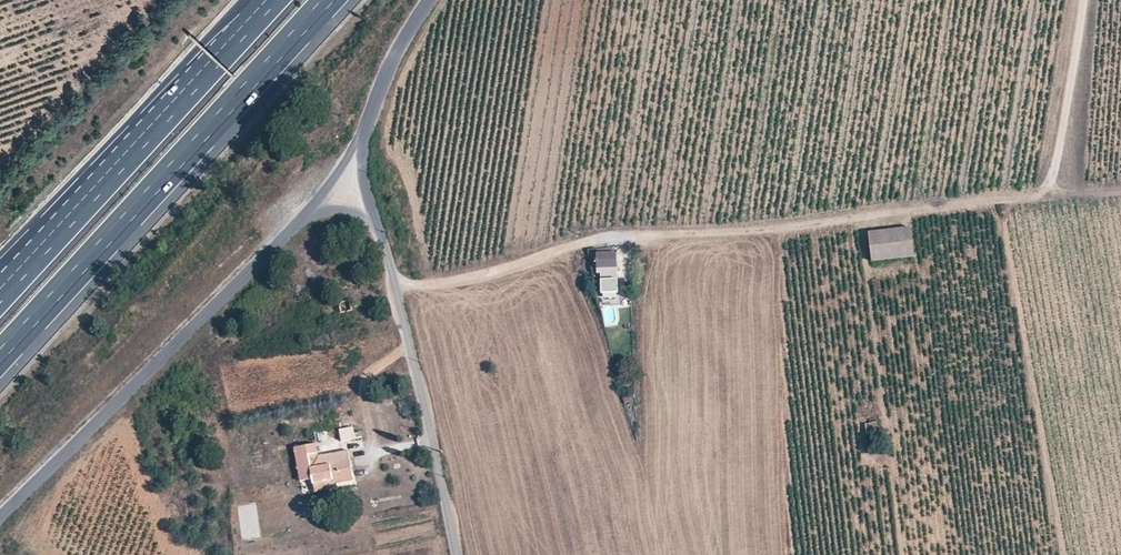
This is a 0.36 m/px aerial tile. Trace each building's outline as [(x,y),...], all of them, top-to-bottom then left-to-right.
[(869,231),(873,260),(912,255),(909,226),(869,231)] [(613,245),(596,246),(597,273),(600,272),(601,279),(618,278),(617,248),(613,248),(613,245)] [(618,279),(600,279),(601,304),(618,304),(618,279)] [(351,310),(351,308),(354,307),(353,304),(350,304),(349,300),(327,304),(328,306),(324,307),(325,313),(329,312),(330,315),(351,310)] [(878,432),(876,417),(870,418),(870,421),(865,422),(867,433),(878,432)] [(337,431),(339,442),(360,438),(357,424),(336,429),(337,431)] [(314,431),(316,441),(330,438),(329,433),(337,431),(336,429),(335,426),(314,431)] [(354,480),(347,451),(317,456),(315,444),(293,449),(300,481),(311,479),(313,486),(331,481),(332,485),(354,480)] [(332,485),(331,481),(313,486),(314,492),(333,489),(332,485)]
